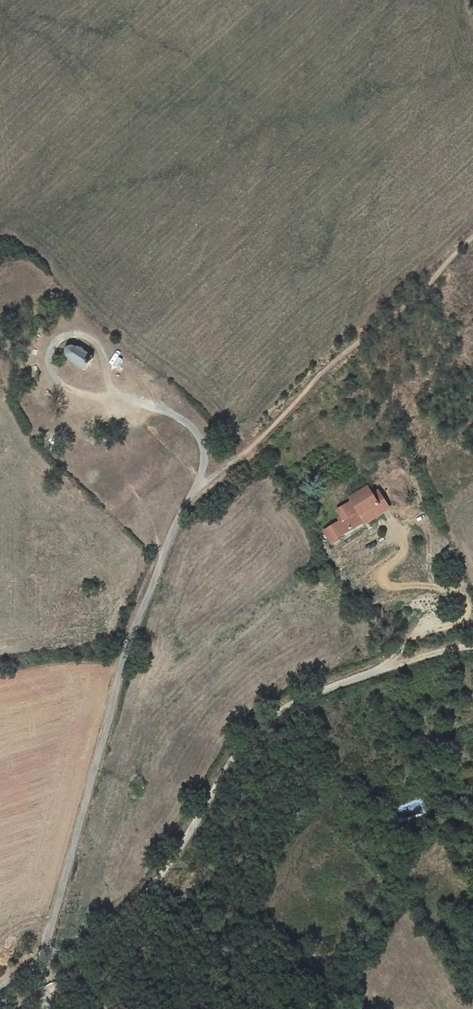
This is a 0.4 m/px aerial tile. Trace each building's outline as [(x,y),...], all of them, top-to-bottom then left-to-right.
[(66,359),(86,370),(91,359),(75,350),(74,351),(71,350),(68,349),(65,350),(63,352),(63,355),(66,359)] [(328,529),(329,531),(360,512),(358,508),(356,506),(359,504),(364,502),(366,506),(385,494),(374,476),(368,480),(363,472),(346,483),(348,487),(334,496),(337,502),(335,503),(335,504),(335,505),(336,507),(320,516),(321,517),(317,519),(324,532),(328,529)] [(138,780),(128,786),(132,795),(143,789),(138,780)] [(397,819),(424,814),(420,795),(393,800),(397,819)]
